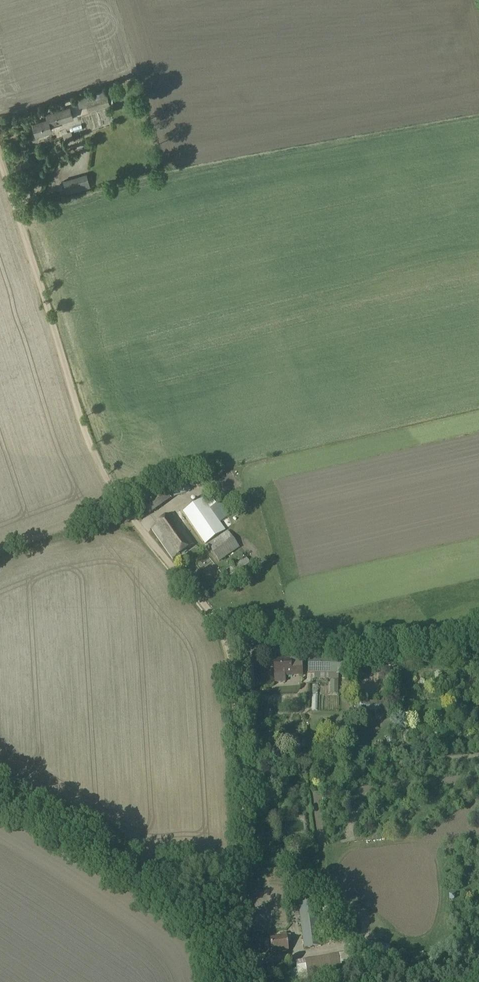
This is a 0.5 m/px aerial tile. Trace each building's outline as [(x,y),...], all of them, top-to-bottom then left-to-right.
[(106,91),(77,99),(80,108),(87,106),(89,112),(110,105),(106,91)] [(48,120),(33,125),(37,136),(52,131),(51,127),(74,120),(70,108),(47,115),(48,120)] [(88,178),(84,167),(61,174),(64,185),(88,178)] [(186,481),(162,489),(169,499),(190,492),(186,481)] [(203,499),(183,513),(204,545),(225,531),(203,499)] [(220,502),(210,508),(220,523),(230,516),(220,502)] [(173,515),(152,529),(173,559),(194,545),(173,515)] [(227,531),(207,545),(219,562),(239,549),(227,531)] [(246,635),(245,643),(264,646),(264,649),(267,650),(268,645),(266,645),(267,639),(246,635)] [(285,644),(284,657),(286,657),(286,656),(294,658),(294,654),(308,657),(308,673),(313,673),(313,683),(336,684),(337,674),(360,675),(360,658),(333,657),(333,652),(300,645),(300,647),(285,644)] [(404,653),(383,657),(384,666),(406,662),(404,653)] [(290,660),(274,661),(275,682),(285,681),(285,676),(302,675),(302,664),(291,665),(290,660)] [(256,711),(249,718),(254,723),(261,716),(256,711)] [(315,902),(298,904),(304,948),(321,945),(320,942),(317,919),(315,902)] [(331,917),(317,919),(320,942),(352,940),(352,938),(359,937),(358,926),(356,926),(356,922),(350,923),(347,923),(346,918),(331,920),(331,917)] [(280,937),(270,938),(272,952),(289,950),(286,933),(280,933),(280,937)] [(289,970),(292,981),(320,981),(333,980),(332,976),(337,974),(336,969),(342,968),(341,965),(342,965),(341,962),(339,963),(339,959),(341,958),(340,955),(338,955),(338,954),(296,962),(297,969),(289,970)]
